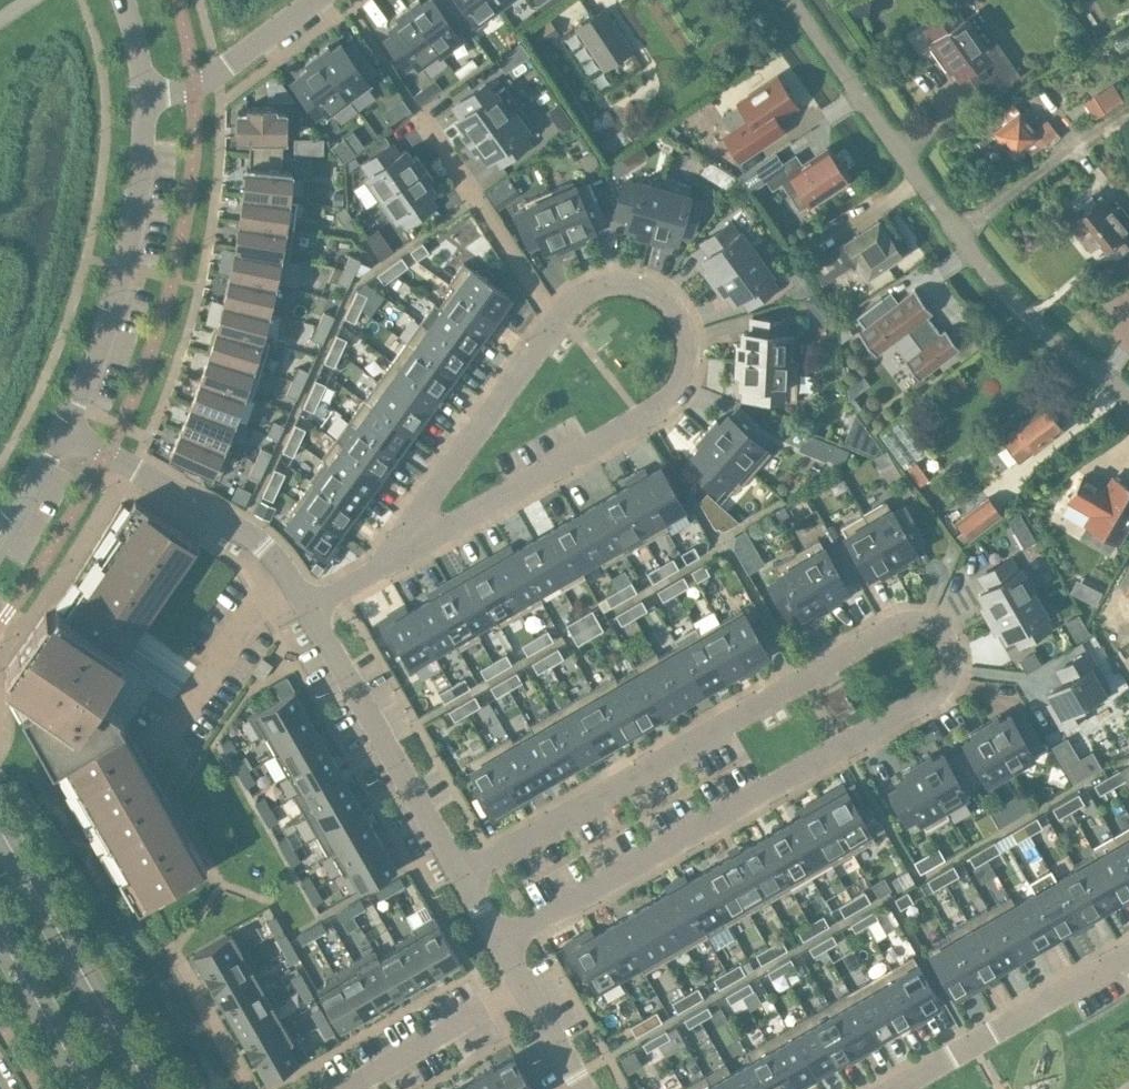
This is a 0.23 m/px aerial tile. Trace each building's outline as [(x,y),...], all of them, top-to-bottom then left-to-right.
[(464,24),(447,0),(440,0),(436,4),(433,0),(426,0),(422,3),(420,0),(416,0),(407,7),(441,53),(442,52),(441,51),(460,37),(456,31),(464,24)] [(491,0),(447,0),(464,24),(473,18),(479,25),(499,10),(491,0)] [(499,10),(500,10),(496,5),(503,0),(491,0),(499,10)] [(954,6),(925,27),(933,38),(929,41),(939,56),(983,25),(974,12),(967,16),(966,16),(966,15),(962,18),(954,6)] [(441,53),(407,7),(395,15),(399,20),(390,26),(395,33),(386,40),(406,67),(416,60),(421,68),(441,53)] [(631,48),(604,9),(577,28),(604,67),(631,48)] [(552,22),(530,37),(537,47),(558,32),(552,22)] [(983,25),(939,56),(949,69),(953,67),(961,79),(968,74),(985,99),(1011,81),(1021,74),(1019,72),(1010,78),(999,63),(995,66),(991,59),(995,56),(985,42),(992,38),(983,25)] [(485,43),(491,52),(496,48),(490,39),(485,43)] [(511,49),(520,61),(529,55),(521,42),(511,49)] [(328,45),(317,53),(350,100),(370,85),(365,78),(375,70),(355,43),(345,50),(340,44),(331,50),(328,45)] [(350,100),(317,53),(305,62),(308,67),(300,73),(305,80),(295,87),(315,114),(319,111),(325,107),(330,115),(350,100)] [(461,66),(454,70),(460,78),(469,71),(463,64),(461,66)] [(739,105),(722,117),(731,130),(724,135),(740,159),(783,130),(776,119),(796,106),(776,76),(737,102),(739,105)] [(277,77),(269,77),(269,100),(293,100),(277,77)] [(504,85),(492,93),(485,84),(457,103),(464,113),(457,118),(464,127),(459,130),(467,142),(518,105),(504,85)] [(1104,88),(1083,101),(1094,118),(1115,105),(1114,105),(1123,99),(1113,84),(1105,89),(1104,88)] [(421,89),(413,95),(420,105),(428,99),(421,89)] [(1003,124),(994,132),(1013,155),(1026,145),(1032,153),(1044,144),(1033,130),(1011,104),(997,116),(1003,124)] [(533,126),(518,105),(467,142),(475,153),(480,150),(487,158),(493,154),(500,163),(528,144),(521,134),(533,126)] [(249,153),(282,154),(282,139),(285,139),(285,109),(271,109),(271,107),(246,107),(246,109),(237,109),(237,140),(249,140),(249,153)] [(569,116),(556,125),(561,133),(574,124),(569,116)] [(624,127),(600,142),(607,152),(630,138),(624,127)] [(344,137),(331,146),(343,162),(355,152),(344,137)] [(640,143),(608,163),(616,176),(648,156),(640,143)] [(377,200),(424,166),(416,155),(411,158),(405,150),(398,154),(391,145),(364,164),(370,174),(363,179),(377,200)] [(775,152),(739,177),(748,191),(766,179),(772,187),(781,181),(799,209),(809,202),(810,204),(847,179),(827,149),(803,165),(795,154),(782,163),(775,152)] [(594,151),(580,156),(585,166),(586,169),(599,163),(594,151)] [(289,185),(291,170),(281,169),(282,154),(249,153),(248,166),(246,166),(245,180),(243,194),(288,199),(289,185)] [(433,178),(424,166),(377,200),(391,220),(399,215),(406,224),(433,205),(427,195),(434,191),(427,182),(433,178)] [(725,170),(716,182),(728,190),(736,177),(725,170)] [(691,185),(664,177),(662,188),(663,188),(649,237),(664,241),(665,236),(676,239),(678,231),(691,235),(700,202),(687,199),(691,185)] [(548,191),(571,243),(585,237),(583,232),(593,228),(589,220),(601,215),(588,184),(576,189),(572,180),(548,191)] [(636,228),(634,233),(649,237),(663,188),(662,188),(637,181),(636,185),(623,181),(614,214),(627,217),(625,225),(636,228)] [(571,243),(548,191),(524,201),(528,210),(515,215),(529,246),(541,241),(544,248),(554,244),(557,249),(571,243)] [(284,228),(284,226),(286,211),(288,199),(243,194),(242,206),(239,221),(284,228)] [(1075,215),(1084,227),(1078,232),(1090,247),(1096,241),(1103,249),(1113,240),(1121,249),(1128,243),(1128,228),(1128,214),(1119,202),(1111,209),(1099,195),(1093,199),(1090,196),(1077,207),(1080,211),(1075,215)] [(354,220),(346,207),(336,213),(344,226),(354,220)] [(809,265),(820,282),(850,263),(852,266),(857,262),(866,277),(900,255),(877,220),(809,265)] [(284,228),(239,221),(237,234),(235,248),(279,256),(279,257),(288,258),(291,241),(293,228),(284,226),(284,228)] [(709,267),(705,270),(714,282),(755,252),(740,231),(736,233),(729,222),(701,242),(709,253),(702,258),(709,267)] [(410,250),(416,260),(429,251),(422,242),(410,250)] [(230,274),(274,284),(277,270),(279,257),(279,256),(235,248),(233,261),(230,274)] [(767,276),(770,274),(755,252),(714,282),(723,295),(727,292),(733,300),(740,296),(748,306),(775,287),(767,276)] [(343,268),(354,273),(360,259),(350,254),(343,268)] [(389,265),(396,274),(408,266),(401,256),(389,265)] [(463,262),(448,283),(494,316),(509,296),(463,262)] [(389,265),(377,274),(384,283),(396,274),(389,265)] [(337,282),(347,287),(354,273),(343,268),(337,282)] [(224,301),(267,311),(271,296),(274,284),(230,274),(228,284),(224,301)] [(434,302),(480,336),(494,316),(448,283),(447,284),(451,287),(439,305),(434,302)] [(881,296),(855,316),(863,326),(857,331),(875,355),(907,331),(919,348),(904,359),(918,379),(959,348),(944,328),(940,332),(928,316),(932,312),(914,288),(889,307),(881,296)] [(350,303),(361,308),(367,295),(357,290),(350,303)] [(260,339),(260,338),(264,323),(267,311),(224,301),(221,310),(217,327),(260,339)] [(434,302),(420,322),(466,355),(480,336),(434,302)] [(350,303),(344,317),(355,322),(361,308),(350,303)] [(317,324),(328,329),(334,316),(324,311),(317,324)] [(787,360),(787,359),(788,334),(784,334),(785,321),(751,319),(751,332),(742,332),(742,343),(737,342),(736,358),(787,360)] [(420,322),(406,341),(452,375),(466,355),(420,322)] [(311,338),(322,343),(328,329),(317,324),(311,338)] [(209,353),(260,369),(265,353),(269,340),(260,338),(260,339),(217,327),(213,340),(209,353)] [(330,348),(341,353),(347,339),(336,334),(330,348)] [(406,341),(392,361),(438,394),(452,375),(406,341)] [(330,348),(324,361),(334,366),(341,353),(330,348)] [(242,394),(251,397),(257,380),(260,369),(209,353),(205,366),(200,378),(243,393),(242,394)] [(796,400),(798,360),(787,359),(787,360),(736,358),(735,373),(740,374),(740,384),(748,385),(747,398),(796,400)] [(392,361),(378,380),(423,413),(438,394),(392,361)] [(292,380),(303,384),(309,371),(298,366),(292,380)] [(191,404),(233,420),(237,411),(242,394),(243,393),(200,378),(196,390),(191,404)] [(309,393),(320,398),(326,384),(315,379),(309,393)] [(286,393),(296,398),(303,384),(292,380),(286,393)] [(378,380),(363,400),(409,433),(423,413),(378,380)] [(309,393),(303,406),(313,411),(320,398),(309,393)] [(363,400),(349,419),(395,452),(409,433),(363,400)] [(222,447),(223,446),(227,435),(233,420),(191,404),(186,415),(181,429),(222,447)] [(1011,418),(997,428),(1019,459),(1062,427),(1060,424),(1061,421),(1056,414),(1052,414),(1044,404),(1016,425),(1011,418)] [(705,430),(751,471),(769,451),(759,442),(768,432),(743,410),(734,420),(727,414),(720,422),(716,418),(705,430)] [(855,412),(844,441),(874,453),(881,447),(855,412)] [(903,418),(880,435),(904,468),(928,451),(903,418)] [(336,437),(335,439),(381,472),(395,452),(349,419),(348,420),(336,437)] [(267,434),(278,439),(284,425),(273,420),(267,434)] [(289,437),(299,442),(306,428),(295,423),(289,437)] [(200,483),(206,471),(218,477),(225,462),(231,449),(223,446),(222,447),(181,429),(174,443),(169,455),(187,463),(183,473),(200,483)] [(751,471),(705,430),(695,441),(700,445),(692,454),(699,459),(690,469),(715,491),(724,481),(734,490),(751,471)] [(289,437),(282,451),(293,456),(299,442),(289,437)] [(335,439),(321,458),(367,491),(373,483),(381,472),(335,439)] [(833,443),(827,458),(842,465),(848,450),(833,443)] [(255,460),(265,465),(272,452),(261,447),(255,460)] [(886,450),(874,457),(879,466),(891,459),(886,450)] [(325,462),(311,481),(353,511),(367,491),(321,458),(320,459),(325,462)] [(248,474),(259,479),(265,465),(255,460),(248,474)] [(917,461),(906,469),(918,486),(929,479),(917,461)] [(660,467),(638,480),(667,529),(668,528),(666,524),(686,512),(669,483),(660,467)] [(279,486),(280,483),(285,473),(274,468),(268,481),(279,486)] [(1128,523),(1128,483),(1127,486),(1112,477),(1105,489),(1097,484),(1098,483),(1083,475),(1068,500),(1091,514),(1085,523),(1118,542),(1128,523)] [(633,483),(618,492),(646,541),(667,529),(638,480),(633,483)] [(279,486),(268,481),(262,495),(273,500),(279,486)] [(310,483),(297,500),(339,530),(353,511),(311,481),(310,483)] [(618,492),(597,504),(625,553),(626,552),(624,548),(642,537),(645,542),(646,541),(618,492)] [(707,492),(700,500),(715,526),(724,529),(739,521),(707,492)] [(989,496),(954,521),(968,540),(1003,515),(989,496)] [(118,662),(142,628),(200,544),(135,499),(129,507),(121,502),(50,615),(46,612),(6,670),(10,673),(4,681),(12,687),(10,690),(130,900),(133,899),(138,907),(207,868),(118,714),(120,712),(96,695),(118,663),(118,662)] [(261,500),(255,512),(269,519),(275,506),(261,500)] [(297,500),(282,520),(307,538),(303,543),(326,559),(338,542),(333,538),(339,530),(297,500)] [(885,500),(863,513),(894,568),(907,560),(904,555),(914,549),(909,542),(921,535),(904,506),(893,513),(885,500)] [(597,504),(576,516),(604,565),(625,553),(597,504)] [(784,505),(774,511),(781,523),(791,518),(784,505)] [(1019,512),(1008,519),(1017,534),(1028,528),(1019,512)] [(847,539),(837,545),(853,574),(864,568),(868,575),(878,570),(881,575),(894,568),(863,513),(840,526),(845,535),(847,539)] [(576,516),(555,528),(584,577),(585,576),(582,571),(600,561),(603,566),(604,565),(576,516)] [(555,528),(535,540),(563,589),(584,577),(555,528)] [(734,535),(732,546),(739,558),(756,548),(745,529),(734,535)] [(796,551),(827,606),(840,599),(837,593),(847,588),(843,580),(853,574),(837,545),(826,551),(819,538),(796,551)] [(535,540),(514,551),(540,596),(559,585),(561,590),(563,589),(535,540)] [(686,563),(699,555),(693,545),(680,553),(686,563)] [(501,559),(493,564),(521,613),(542,601),(540,596),(514,551),(511,546),(498,554),(501,559)] [(827,606),(796,551),(773,565),(780,577),(769,584),(785,613),(797,606),(801,614),(811,608),(814,614),(827,606)] [(660,565),(665,575),(679,567),(673,557),(660,565)] [(988,617),(1032,592),(1019,569),(1016,571),(1009,559),(980,576),(987,588),(979,592),(985,601),(980,604),(988,617)] [(691,571),(696,581),(710,574),(704,563),(691,571)] [(481,564),(469,570),(500,625),(521,613),(493,564),(484,569),(481,564)] [(646,572),(652,582),(665,575),(660,565),(646,572)] [(449,582),(448,582),(479,637),(480,636),(478,632),(496,621),(498,626),(500,625),(469,570),(467,571),(470,577),(452,587),(449,582)] [(670,583),(676,593),(689,585),(683,575),(670,583)] [(618,589),(624,599),(637,591),(631,581),(618,589)] [(439,595),(430,600),(459,649),(479,637),(448,582),(436,589),(439,595)] [(657,590),(663,600),(676,593),(670,583),(657,590)] [(1089,585),(1083,598),(1095,604),(1101,591),(1089,585)] [(605,596),(611,606),(624,599),(618,589),(605,596)] [(1042,616),(1045,614),(1032,592),(988,617),(996,631),(1000,628),(1005,637),(1013,633),(1019,645),(1048,628),(1042,616)] [(628,607),(634,617),(647,609),(641,599),(628,607)] [(430,600),(409,611),(435,656),(454,645),(457,650),(459,649),(430,600)] [(615,614),(621,624),(634,617),(628,607),(615,614)] [(741,608),(719,621),(745,665),(767,653),(741,608)] [(584,627),(598,619),(592,609),(579,617),(584,627)] [(397,611),(379,622),(393,646),(398,643),(413,669),(435,656),(409,611),(400,616),(397,611)] [(566,624),(571,634),(584,627),(579,617),(566,624)] [(584,627),(590,637),(603,629),(598,619),(584,627)] [(719,621),(699,633),(724,677),(745,665),(719,621)] [(571,634),(573,638),(577,644),(590,637),(584,627),(571,634)] [(553,639),(548,629),(534,637),(540,647),(553,639)] [(699,633),(678,645),(703,689),(724,677),(699,633)] [(521,644),(527,654),(540,647),(534,637),(521,644)] [(656,651),(654,652),(683,701),(703,689),(678,645),(658,656),(656,651)] [(563,657),(557,647),(544,655),(550,665),(563,657)] [(654,652),(634,664),(662,713),(683,701),(654,652)] [(512,663),(506,653),(493,661),(499,671),(512,663)] [(1058,670),(1065,681),(1049,691),(1055,701),(1049,704),(1062,726),(1084,713),(1079,705),(1111,686),(1098,663),(1094,665),(1088,653),(1058,670)] [(531,662),(537,672),(550,665),(544,655),(531,662)] [(272,664),(272,663),(263,657),(252,672),(261,678),(262,679),(272,664)] [(480,668),(486,678),(499,671),(493,661),(480,668)] [(614,675),(613,676),(641,725),(662,713),(634,664),(632,665),(635,669),(617,680),(614,675)] [(522,681),(516,671),(503,678),(509,689),(522,681)] [(613,676),(592,688),(620,737),(641,725),(613,676)] [(470,687),(464,677),(451,684),(457,695),(470,687)] [(490,686),(496,696),(509,689),(503,678),(490,686)] [(438,692),(444,702),(457,695),(451,684),(438,692)] [(592,688),(571,700),(599,749),(620,737),(592,688)] [(259,737),(305,710),(294,690),(248,716),(259,737)] [(480,705),(474,695),(461,702),(467,713),(480,705)] [(571,700),(550,712),(579,761),(599,749),(571,700)] [(448,710),(454,720),(467,713),(461,702),(448,710)] [(275,754),(317,730),(305,710),(259,737),(260,738),(265,735),(275,754)] [(550,712),(530,724),(558,773),(579,761),(550,712)] [(983,723),(1009,768),(1032,755),(1030,752),(1042,745),(1025,716),(1014,723),(1009,715),(1000,721),(997,715),(983,723)] [(985,778),(987,781),(1009,768),(983,723),(970,731),(973,736),(964,742),(968,749),(957,755),(974,784),(985,778)] [(510,735),(509,736),(537,785),(558,773),(530,724),(528,725),(530,729),(513,740),(510,735)] [(287,773),(328,749),(317,730),(275,754),(287,773)] [(509,736),(488,748),(516,797),(537,785),(509,736)] [(228,755),(236,750),(230,738),(221,743),(228,755)] [(488,748),(466,761),(483,791),(478,794),(492,818),(510,808),(507,802),(516,797),(488,748)] [(293,795),(339,769),(328,749),(287,773),(297,792),(293,795)] [(944,810),(945,810),(967,797),(963,790),(974,784),(957,755),(947,761),(942,754),(933,759),(930,754),(917,762),(944,810)] [(233,762),(239,774),(248,769),(241,758),(233,762)] [(944,810),(917,762),(903,769),(906,775),(897,780),(901,787),(889,794),(906,823),(918,816),(924,828),(948,814),(945,810),(944,810)] [(255,782),(248,769),(239,774),(246,786),(255,782)] [(305,815),(350,789),(339,769),(293,795),(305,815)] [(1120,769),(1107,776),(1113,786),(1126,779),(1120,769)] [(1099,794),(1113,786),(1107,776),(1094,783),(1094,784),(1099,794)] [(833,798),(825,803),(853,852),(874,840),(843,785),(830,793),(833,798)] [(316,835),(362,808),(350,789),(305,815),(316,835)] [(1078,793),(1065,800),(1071,810),(1084,803),(1078,793)] [(255,802),(262,813),(270,809),(263,797),(255,802)] [(1058,818),(1071,810),(1065,800),(1052,808),(1058,818)] [(802,816),(804,815),(832,864),(853,852),(825,803),(816,808),(813,803),(799,810),(802,816)] [(327,854),(373,828),(362,808),(316,835),(327,854)] [(277,821),(270,809),(262,813),(269,826),(277,821)] [(811,876),(832,864),(804,815),(802,816),(783,827),(811,876)] [(1037,817),(1023,824),(1029,834),(1042,827),(1037,817)] [(1016,842),(1029,834),(1023,824),(1010,832),(1016,842)] [(790,888),(811,876),(783,827),(762,839),(790,888)] [(1114,836),(1128,862),(1128,827),(1114,836)] [(343,871),(384,848),(373,828),(327,854),(328,855),(332,853),(343,871)] [(278,841),(285,853),(293,848),(286,836),(278,841)] [(1114,836),(1093,848),(1124,902),(1128,899),(1128,862),(1114,836)] [(769,900),(790,888),(762,839),(741,851),(769,900)] [(994,841),(981,848),(987,858),(1000,851),(994,841)] [(300,860),(293,848),(285,853),(291,865),(300,860)] [(396,868),(384,848),(343,871),(343,872),(348,870),(359,889),(396,868)] [(938,848),(915,861),(921,872),(943,858),(938,848)] [(974,866),(987,858),(981,848),(968,856),(974,866)] [(1122,903),(1124,902),(1093,848),(1091,849),(1094,853),(1074,864),(1100,908),(1119,897),(1122,903)] [(748,912),(769,900),(741,851),(720,863),(748,912)] [(727,924),(748,912),(720,863),(699,875),(722,915),(721,915),(727,924)] [(1079,920),(1100,908),(1074,864),(1073,865),(1076,870),(1056,881),(1079,920)] [(940,872),(945,882),(959,875),(953,865),(940,872)] [(932,890),(945,882),(940,872),(927,880),(932,890)] [(300,880),(307,892),(315,887),(309,875),(300,880)] [(699,875),(678,887),(701,927),(702,926),(708,935),(727,924),(721,915),(722,915),(699,875)] [(400,876),(388,883),(392,891),(404,885),(400,876)] [(871,884),(878,896),(889,890),(890,890),(883,877),(871,884)] [(1058,932),(1079,920),(1056,881),(1035,893),(1058,932)] [(392,891),(388,883),(376,890),(380,898),(392,891)] [(322,899),(315,887),(307,892),(314,904),(322,899)] [(702,926),(701,927),(678,887),(657,899),(686,948),(708,935),(702,926)] [(864,891),(851,898),(857,909),(870,901),(864,891)] [(907,891),(894,898),(900,908),(913,901),(907,891)] [(1037,944),(1058,932),(1035,893),(1016,905),(1010,895),(1009,896),(1037,944)] [(1016,957),(1037,944),(1009,896),(988,908),(1016,957)] [(844,916),(857,909),(851,898),(838,906),(844,916)] [(365,907),(360,899),(348,906),(353,914),(365,907)] [(657,899),(636,911),(665,960),(686,948),(657,899)] [(353,914),(348,906),(336,913),(341,921),(353,914)] [(995,969),(1016,957),(988,908),(967,920),(995,969)] [(878,918),(873,910),(862,917),(866,925),(878,918)] [(616,923),(641,967),(640,968),(643,973),(665,960),(636,911),(616,923)] [(433,915),(412,926),(439,972),(459,960),(433,915)] [(823,915),(810,922),(816,932),(829,925),(823,915)] [(275,916),(267,921),(273,933),(282,928),(275,916)] [(866,925),(862,917),(850,924),(855,931),(866,925)] [(974,981),(995,969),(967,920),(946,932),(974,981)] [(326,930),(321,922),(309,928),(314,937),(326,930)] [(803,940),(816,932),(810,922),(797,930),(803,940)] [(616,923),(595,935),(620,979),(640,968),(641,967),(616,923)] [(439,972),(412,926),(412,927),(415,931),(395,942),(419,984),(439,972)] [(314,937),(309,928),(297,935),(302,943),(314,937)] [(204,972),(246,948),(246,947),(241,950),(231,932),(193,954),(204,972)] [(966,986),(974,981),(946,932),(945,933),(948,938),(927,949),(956,999),(969,991),(966,986)] [(285,934),(277,938),(284,950),(292,946),(285,934)] [(836,942),(832,934),(820,941),(825,949),(836,942)] [(584,966),(599,992),(620,979),(595,935),(568,950),(578,969),(584,966)] [(781,939),(768,946),(774,956),(787,949),(781,939)] [(825,949),(820,941),(809,947),(813,955),(825,949)] [(419,984),(395,942),(394,942),(397,947),(379,957),(374,948),(373,949),(399,995),(419,984)] [(299,958),(292,946),(284,950),(291,962),(299,958)] [(761,964),(774,956),(768,946),(755,954),(761,964)] [(214,990),(256,966),(246,948),(204,972),(214,990)] [(399,995),(373,949),(353,960),(380,1006),(399,995)] [(939,1001),(912,955),(891,967),(918,1014),(939,1001)] [(795,966),(790,958),(779,965),(783,972),(795,966)] [(380,1006),(353,960),(334,972),(360,1017),(380,1006)] [(739,963),(726,970),(732,981),(745,973),(739,963)] [(771,979),(783,972),(779,965),(767,971),(771,979)] [(224,1008),(267,983),(266,983),(262,985),(252,969),(257,967),(256,966),(214,990),(224,1008)] [(918,1014),(891,967),(870,979),(897,1026),(918,1014)] [(719,988),(732,981),(726,970),(713,978),(719,988)] [(360,1017),(334,972),(333,972),(336,977),(316,988),(340,1029),(360,1017)] [(291,977),(298,989),(306,984),(300,973),(291,977)] [(897,1026),(870,979),(849,991),(876,1038),(897,1026)] [(753,990),(749,982),(737,989),(742,996),(753,990)] [(235,1026),(277,1001),(267,983),(224,1008),(235,1026)] [(313,996),(306,984),(298,989),(305,1001),(313,996)] [(684,994),(690,1005),(703,997),(698,987),(684,994)] [(730,1003),(742,996),(737,989),(725,995),(730,1003)] [(876,1038),(849,991),(828,1003),(855,1050),(876,1038)] [(677,1012),(690,1005),(684,994),(671,1002),(677,1012)] [(245,1043),(282,1022),(273,1005),(277,1002),(277,1001),(235,1026),(245,1043)] [(855,1050),(828,1003),(808,1015),(834,1062),(855,1050)] [(711,1014),(707,1006),(695,1012),(700,1020),(711,1014)] [(312,1013),(319,1025),(327,1020),(320,1008),(312,1013)] [(656,1011),(643,1018),(649,1028),(662,1021),(656,1011)] [(688,1027),(700,1020),(695,1012),(684,1019),(688,1027)] [(834,1062),(808,1015),(787,1027),(814,1073),(834,1062)] [(636,1036),(649,1028),(643,1018),(630,1026),(636,1036)] [(334,1032),(327,1020),(319,1025),(325,1037),(334,1032)] [(255,1061),(297,1037),(297,1036),(292,1039),(282,1022),(245,1043),(255,1061)] [(814,1073),(787,1027),(766,1039),(793,1085),(814,1073)] [(670,1038),(665,1030),(654,1036),(658,1044),(670,1038)] [(647,1051),(658,1044),(654,1036),(642,1043),(647,1051)] [(308,1055),(297,1037),(255,1061),(266,1080),(308,1055)] [(766,1039),(745,1051),(767,1088),(787,1088),(793,1085),(766,1039)] [(745,1051),(744,1051),(750,1060),(730,1072),(740,1088),(767,1088),(745,1051)] [(493,1067),(506,1088),(533,1088),(514,1055),(493,1067)] [(473,1078),(480,1088),(506,1088),(493,1067),(486,1071),(473,1078)] [(730,1072),(726,1074),(710,1083),(704,1074),(712,1088),(740,1088),(730,1072)] [(704,1074),(683,1086),(684,1088),(712,1088),(704,1074)] [(454,1088),(480,1088),(473,1078),(454,1088)]
